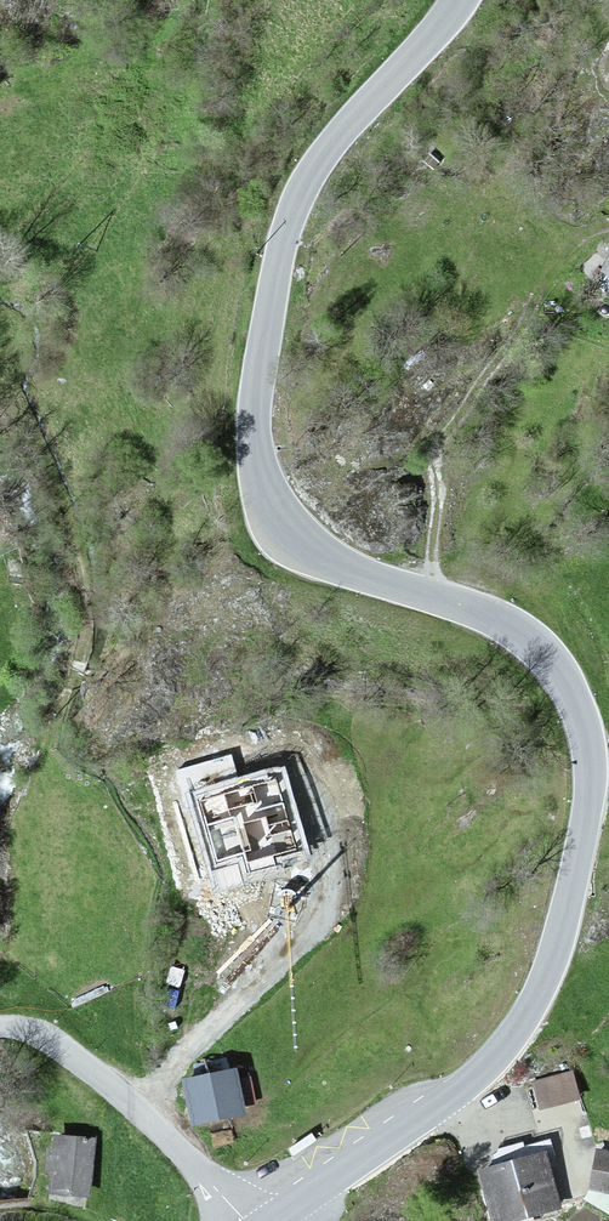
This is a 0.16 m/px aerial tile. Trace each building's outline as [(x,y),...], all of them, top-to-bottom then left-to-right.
[(579,1075),(532,1088),(540,1118),(587,1105),(579,1075)] [(242,1078),(184,1087),(191,1131),(249,1122),(242,1078)] [(109,1127),(65,1125),(62,1182),(106,1184),(109,1127)] [(600,1154),(594,1193),(608,1196),(608,1155),(600,1154)] [(481,1178),(493,1220),(542,1220),(561,1216),(546,1160),(481,1178)]
